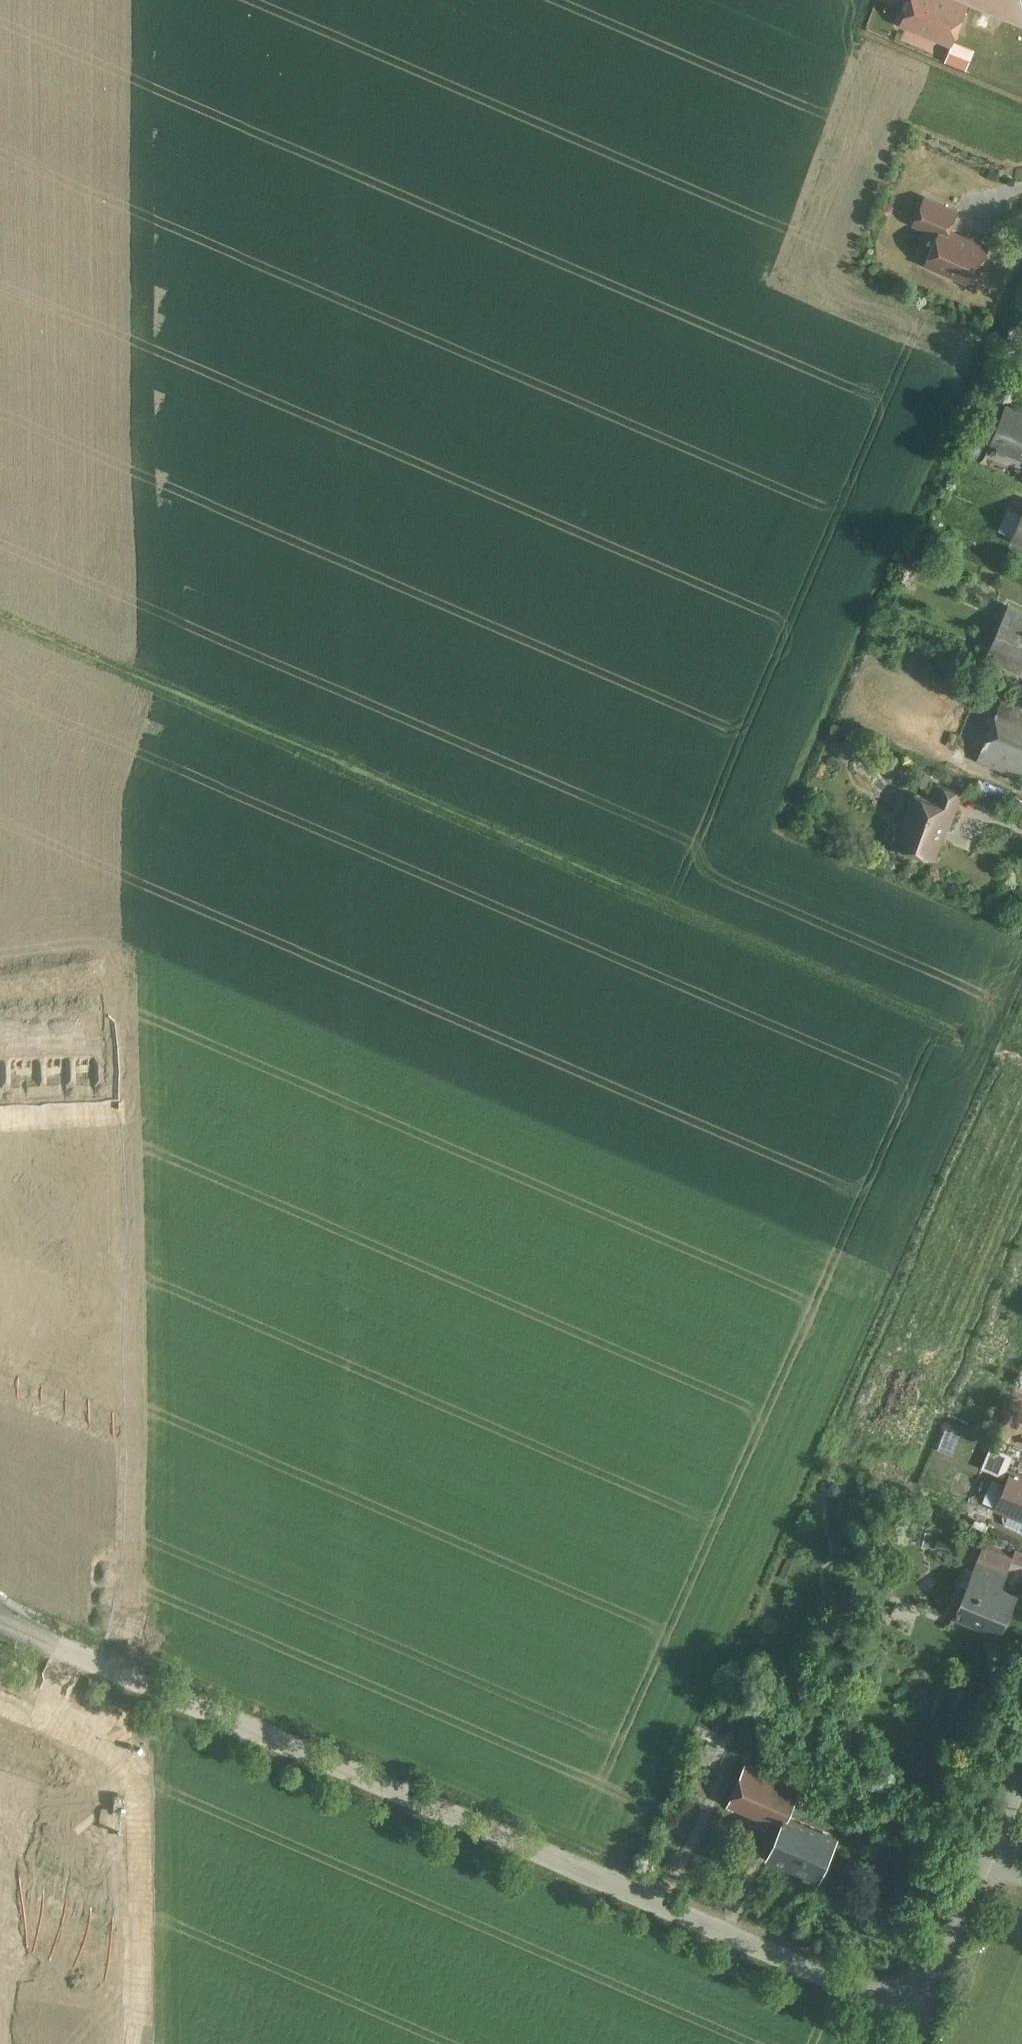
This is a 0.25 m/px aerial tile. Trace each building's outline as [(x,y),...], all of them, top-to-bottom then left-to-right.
[(975,0),(914,0),(905,20),(959,42),(977,1),(975,0)] [(964,208),(930,193),(918,222),(943,233),(931,262),(978,283),(994,244),(956,228),(964,208)] [(1012,400),(994,443),(1021,455),(1021,404),(1012,400)] [(1013,602),(991,652),(1021,666),(1021,605),(1013,602)] [(1009,703),(986,758),(1021,774),(1021,708),(1009,703)] [(944,797),(914,787),(895,842),(941,857),(951,826),(955,827),(967,790),(948,784),(944,797)] [(995,1442),(986,1464),(1008,1472),(1017,1450),(995,1442)] [(1017,1465),(1002,1505),(1021,1512),(1021,1467),(1017,1465)] [(1003,1500),(1007,1477),(994,1475),(990,1498),(1003,1500)] [(991,1525),(996,1509),(971,1501),(965,1517),(991,1525)] [(980,1558),(958,1614),(1007,1633),(1021,1595),(1021,1589),(1006,1583),(1011,1571),(980,1558)] [(810,1782),(750,1756),(731,1801),(785,1824),(772,1854),(826,1877),(846,1831),(797,1810),(810,1782)]
